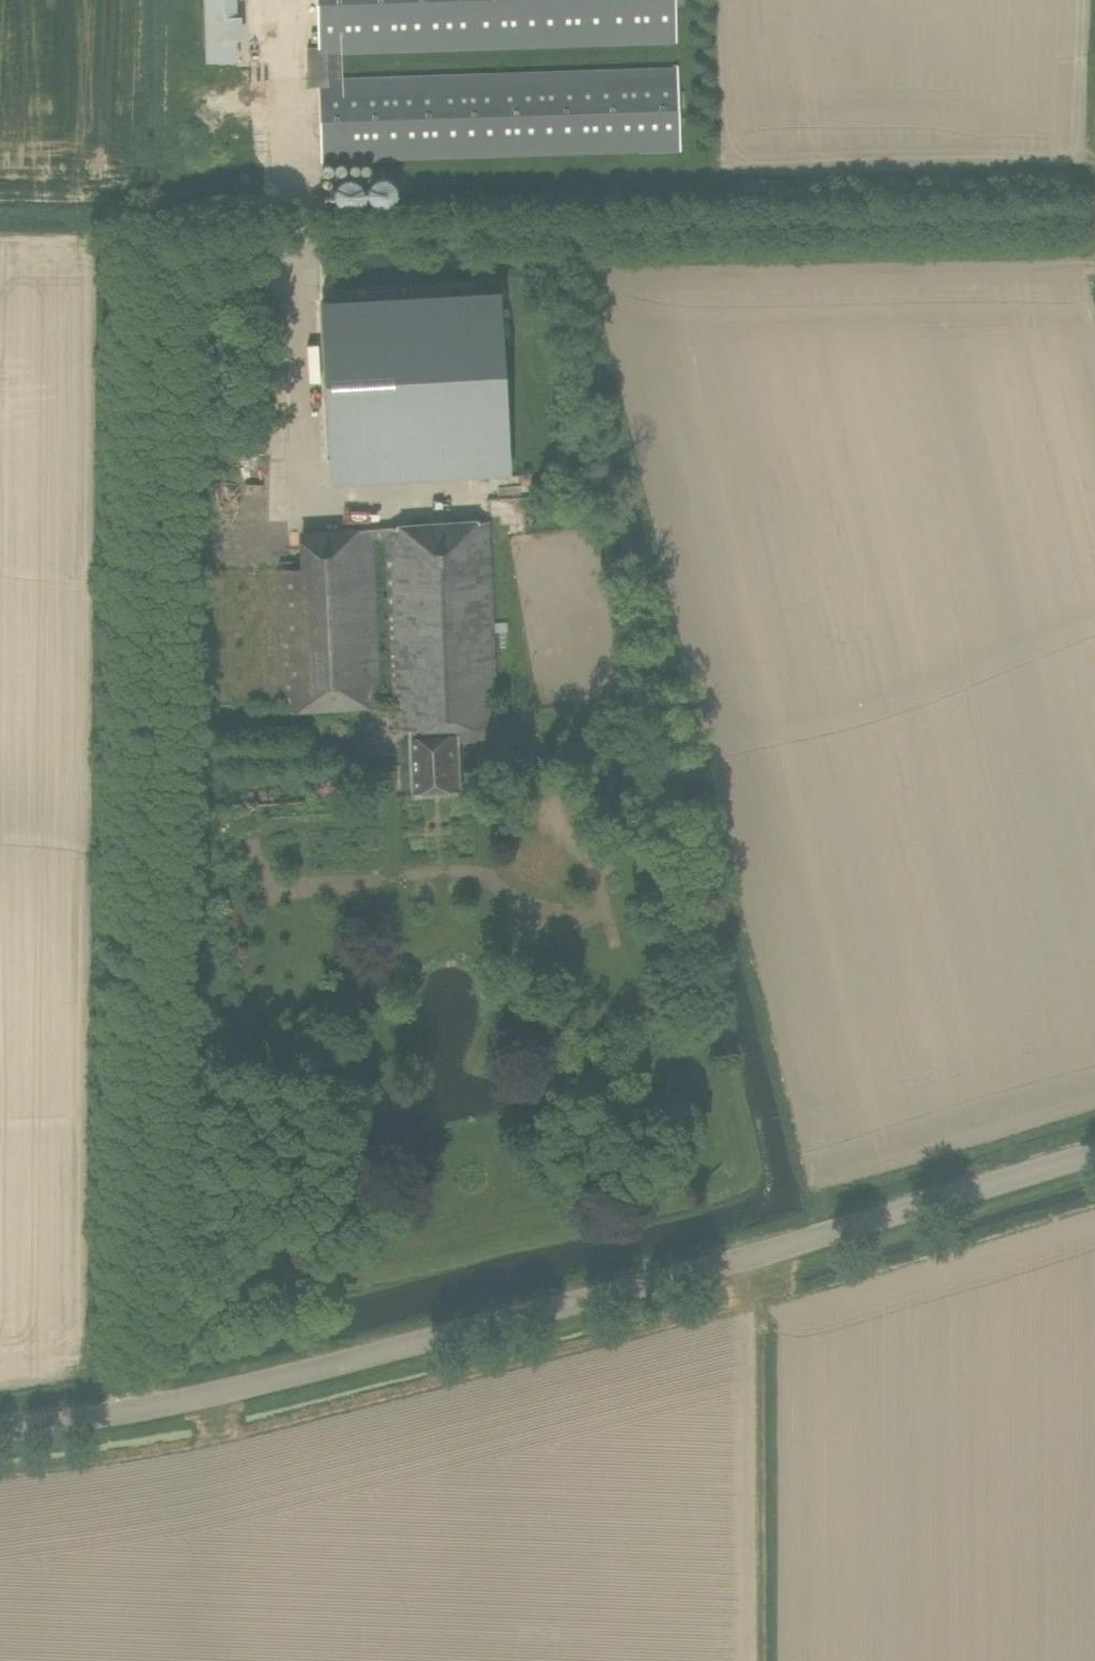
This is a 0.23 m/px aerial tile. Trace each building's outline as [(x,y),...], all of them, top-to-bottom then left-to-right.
[(207,62),(238,61),(236,0),(205,0),(207,62)] [(318,44),(307,45),(308,78),(320,78),(323,161),(679,151),(677,67),(329,77),(329,53),(676,43),(675,2),(689,1),(689,0),(317,0),(318,44)] [(330,457),(510,447),(501,294),(321,304),(330,457)] [(500,739),(490,520),(303,529),(305,564),(279,565),(285,709),(380,705),(374,536),(388,536),(395,729),(410,729),(412,794),(462,791),(460,740),(500,739)]
